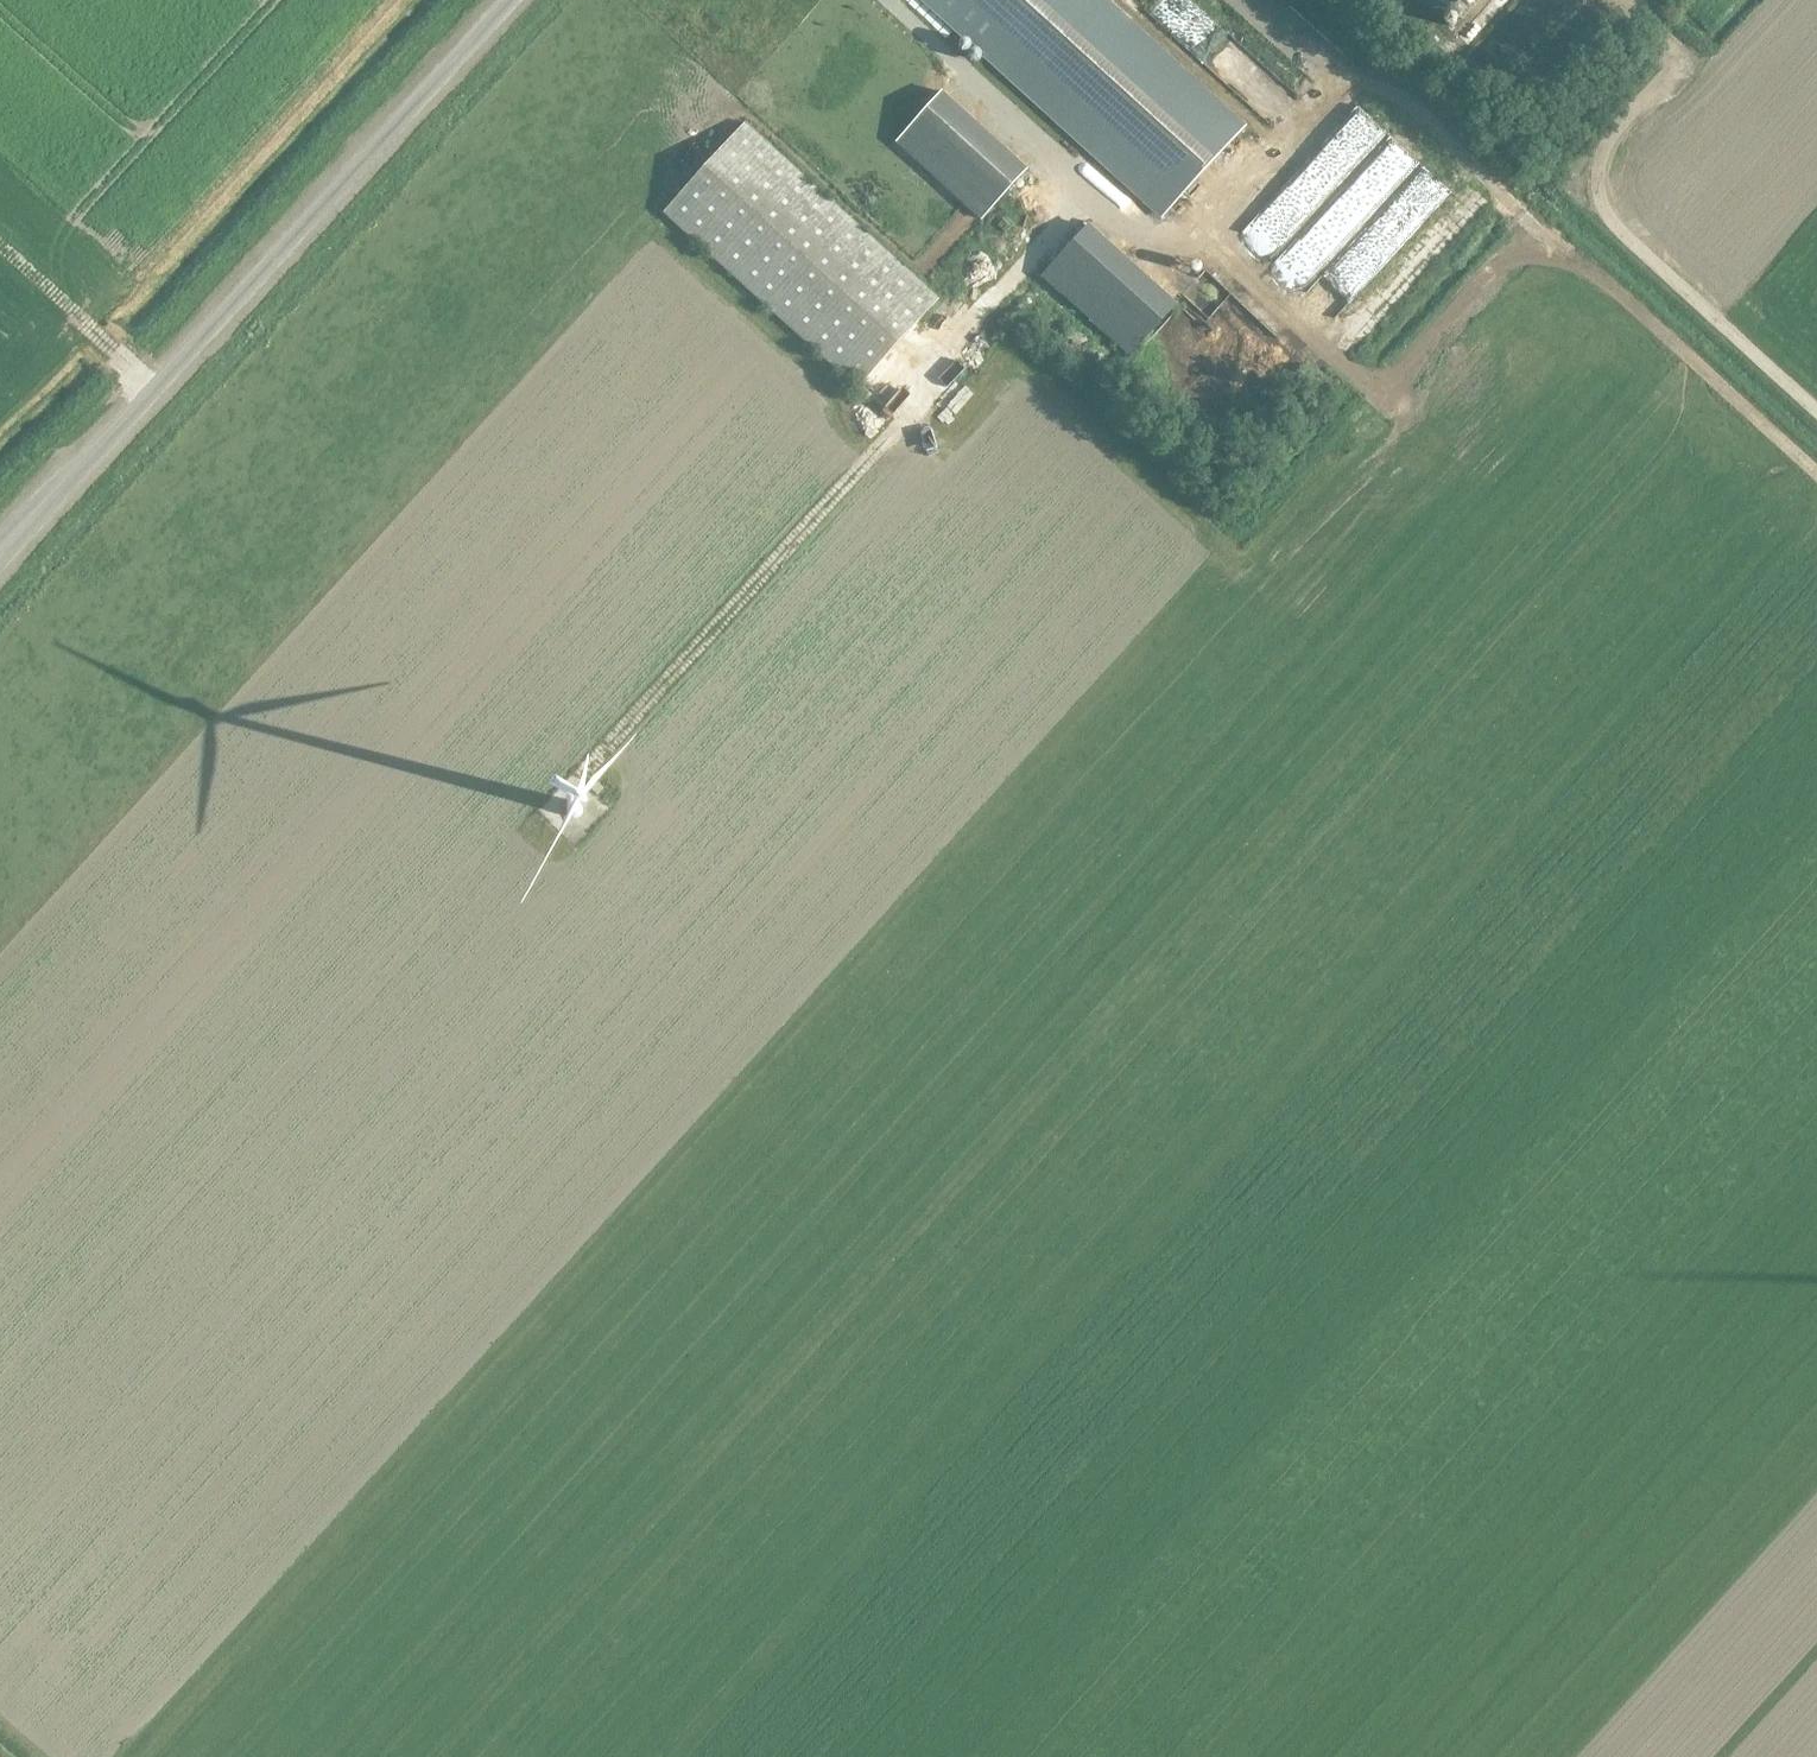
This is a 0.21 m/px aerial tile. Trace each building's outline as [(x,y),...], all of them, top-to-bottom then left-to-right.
[(1242,128),(1102,0),(925,0),(1163,217),(1242,128)] [(1207,27),(1181,0),(1163,0),(1155,8),(1189,44),(1207,27)] [(1435,17),(1451,0),(1416,0),(1435,17)] [(1027,170),(941,90),(894,142),(980,221),(1027,170)] [(938,300),(744,124),(663,213),(857,389),(938,300)] [(1339,185),(1379,153),(1359,128),(1319,159),(1339,185)] [(1330,284),(1414,188),(1396,173),(1312,268),(1330,284)] [(1175,304),(1090,226),(1043,277),(1128,355),(1175,304)]
